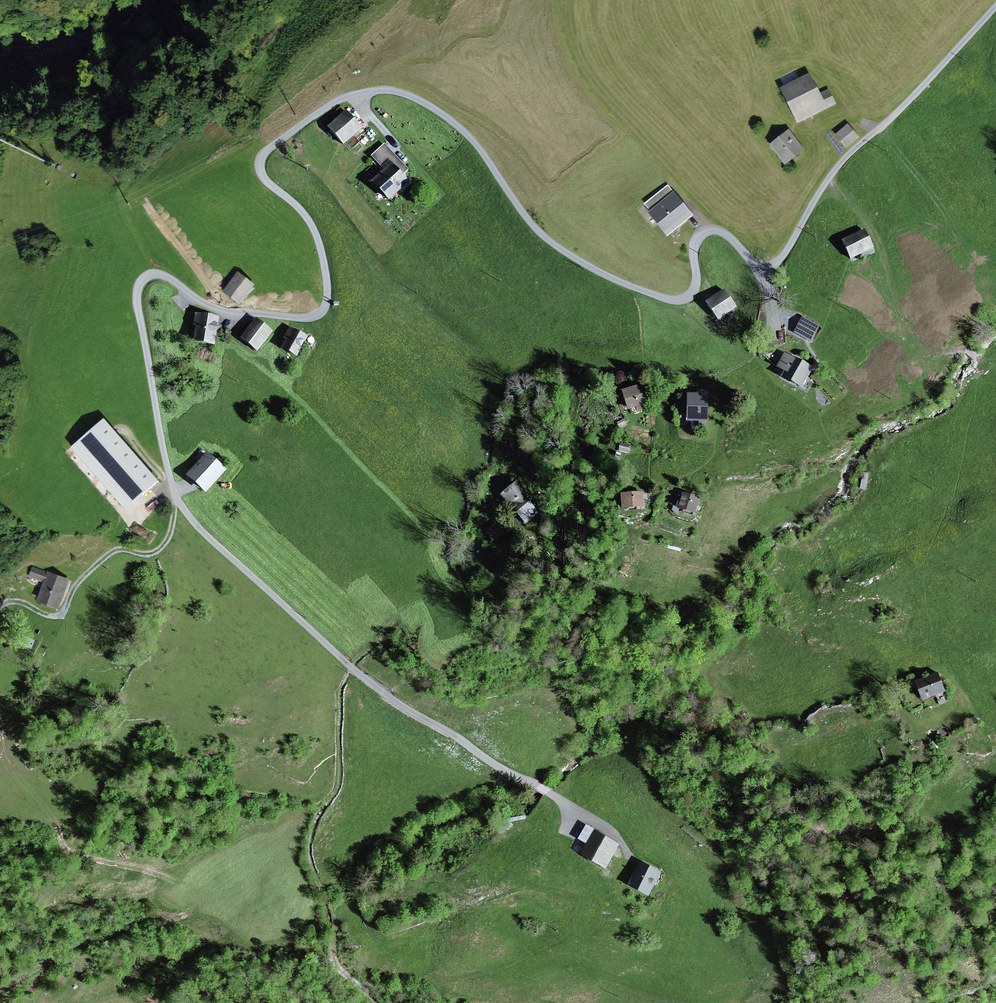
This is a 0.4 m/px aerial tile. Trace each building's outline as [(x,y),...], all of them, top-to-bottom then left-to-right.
[(811,73),(785,86),(801,120),(828,107),(811,73)] [(367,132),(348,111),(333,126),(352,146),(367,132)] [(848,124),(838,133),(849,146),(860,137),(848,124)] [(790,130),(772,145),(787,165),(806,150),(790,130)] [(416,179),(384,145),(373,156),(392,176),(379,187),(392,201),(416,179)] [(675,193),(651,211),(668,235),(692,218),(675,193)] [(866,232),(845,241),(853,258),(874,249),(866,232)] [(253,283),(239,273),(226,290),(239,300),(253,283)] [(725,293),(708,302),(718,319),(734,309),(725,293)] [(219,317),(198,313),(194,341),(214,344),(219,317)] [(820,326),(802,317),(794,334),(812,343),(820,326)] [(272,331),(256,319),(243,337),(259,349),(272,331)] [(307,338),(290,330),(282,348),(298,356),(307,338)] [(815,366),(787,351),(777,369),(805,384),(815,366)] [(641,385),(623,389),(628,412),(646,407),(641,385)] [(709,390),(689,391),(690,418),(709,418),(709,390)] [(159,481),(102,417),(63,451),(120,515),(159,481)] [(206,455),(188,475),(205,490),(222,470),(206,455)] [(519,480),(507,491),(519,505),(531,494),(519,480)] [(648,490),(626,492),(627,510),(649,508),(648,490)] [(702,498),(685,493),(681,508),(698,513),(702,498)] [(69,578),(45,571),(37,601),(61,608),(69,578)] [(940,674),(916,681),(921,699),(945,692),(940,674)] [(620,846),(596,832),(583,854),(607,868),(620,846)] [(662,873),(640,864),(630,885),(652,895),(662,873)]
